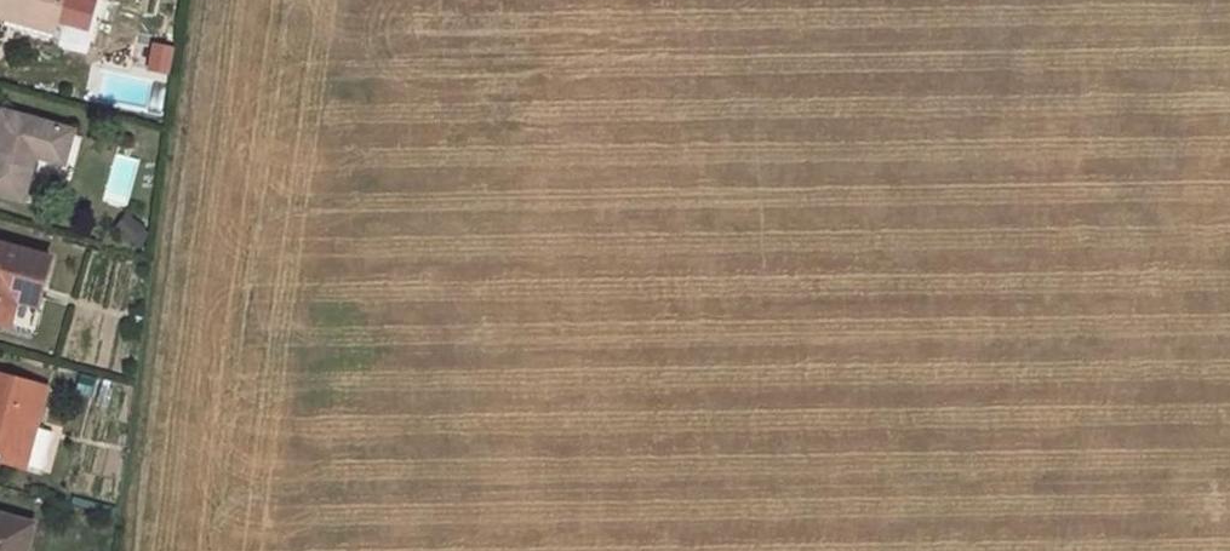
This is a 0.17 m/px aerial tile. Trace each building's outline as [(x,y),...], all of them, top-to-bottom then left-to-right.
[(7,19),(9,10),(57,23),(63,0),(0,0),(0,17),(7,19)] [(57,23),(9,10),(7,19),(5,25),(53,38),(57,23)] [(173,51),(154,47),(150,66),(169,69),(173,51)] [(2,111),(0,120),(0,195),(23,201),(35,156),(64,164),(73,130),(2,111)] [(124,208),(138,160),(115,153),(101,201),(124,208)] [(146,229),(127,214),(115,228),(134,243),(146,229)] [(51,258),(0,245),(0,324),(9,327),(17,297),(39,303),(51,258)] [(0,375),(0,460),(25,467),(25,465),(35,427),(46,387),(0,375)] [(98,381),(81,377),(76,394),(94,398),(98,381)] [(53,432),(35,427),(25,465),(43,470),(53,432)] [(32,525),(0,516),(0,550),(25,550),(32,525)]
